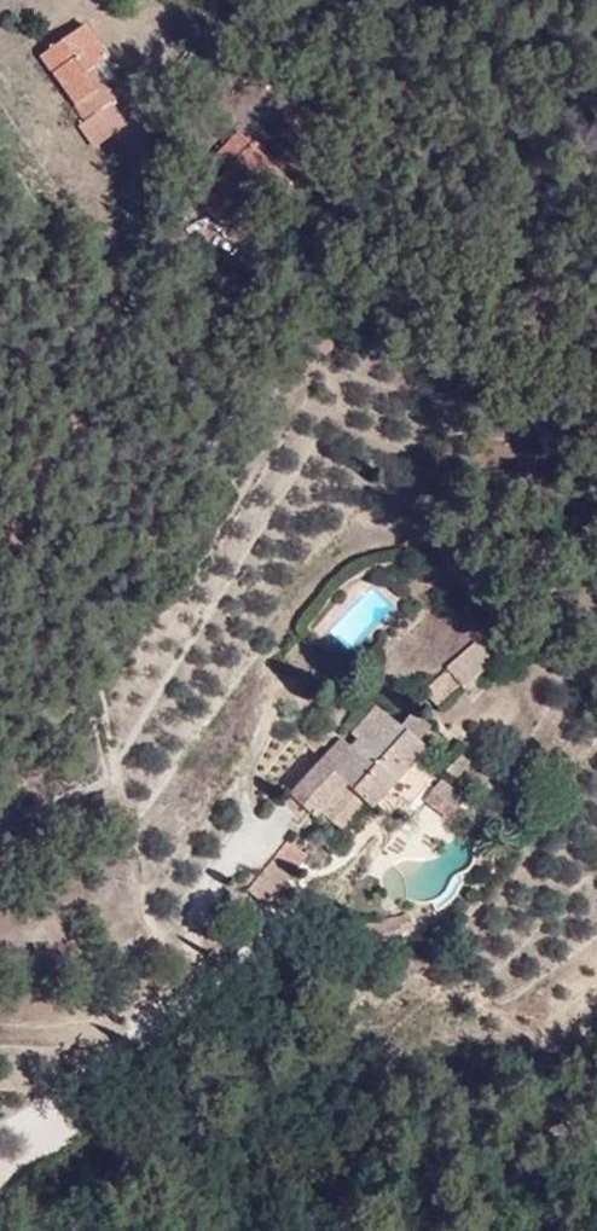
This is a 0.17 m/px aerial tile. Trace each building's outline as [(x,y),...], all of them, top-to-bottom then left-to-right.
[(97,91),(83,73),(106,55),(81,22),(39,55),(81,113),(86,118),(117,95),(107,83),(97,91)] [(107,83),(93,65),(83,73),(97,91),(107,83)] [(92,142),(130,114),(117,95),(86,118),(81,113),(74,119),(92,142)] [(300,174),(244,126),(219,157),(232,170),(211,195),(237,218),(251,203),(243,197),(264,172),(287,189),(300,174)] [(469,638),(454,652),(472,671),(487,657),(469,638)] [(472,671),(454,652),(437,668),(457,687),(472,671)] [(370,810),(425,754),(377,707),(353,731),(361,742),(351,752),(331,774),(343,784),(319,808),(339,828),(363,803),(370,810)] [(398,727),(414,743),(426,732),(410,716),(398,727)] [(319,808),(309,797),(331,774),(351,752),(339,741),(289,794),(312,815),(319,808)] [(309,797),(319,808),(343,784),(331,774),(309,797)] [(262,896),(304,856),(286,835),(245,877),(262,896)] [(360,926),(366,951),(400,943),(398,935),(410,932),(406,915),(360,926)]
